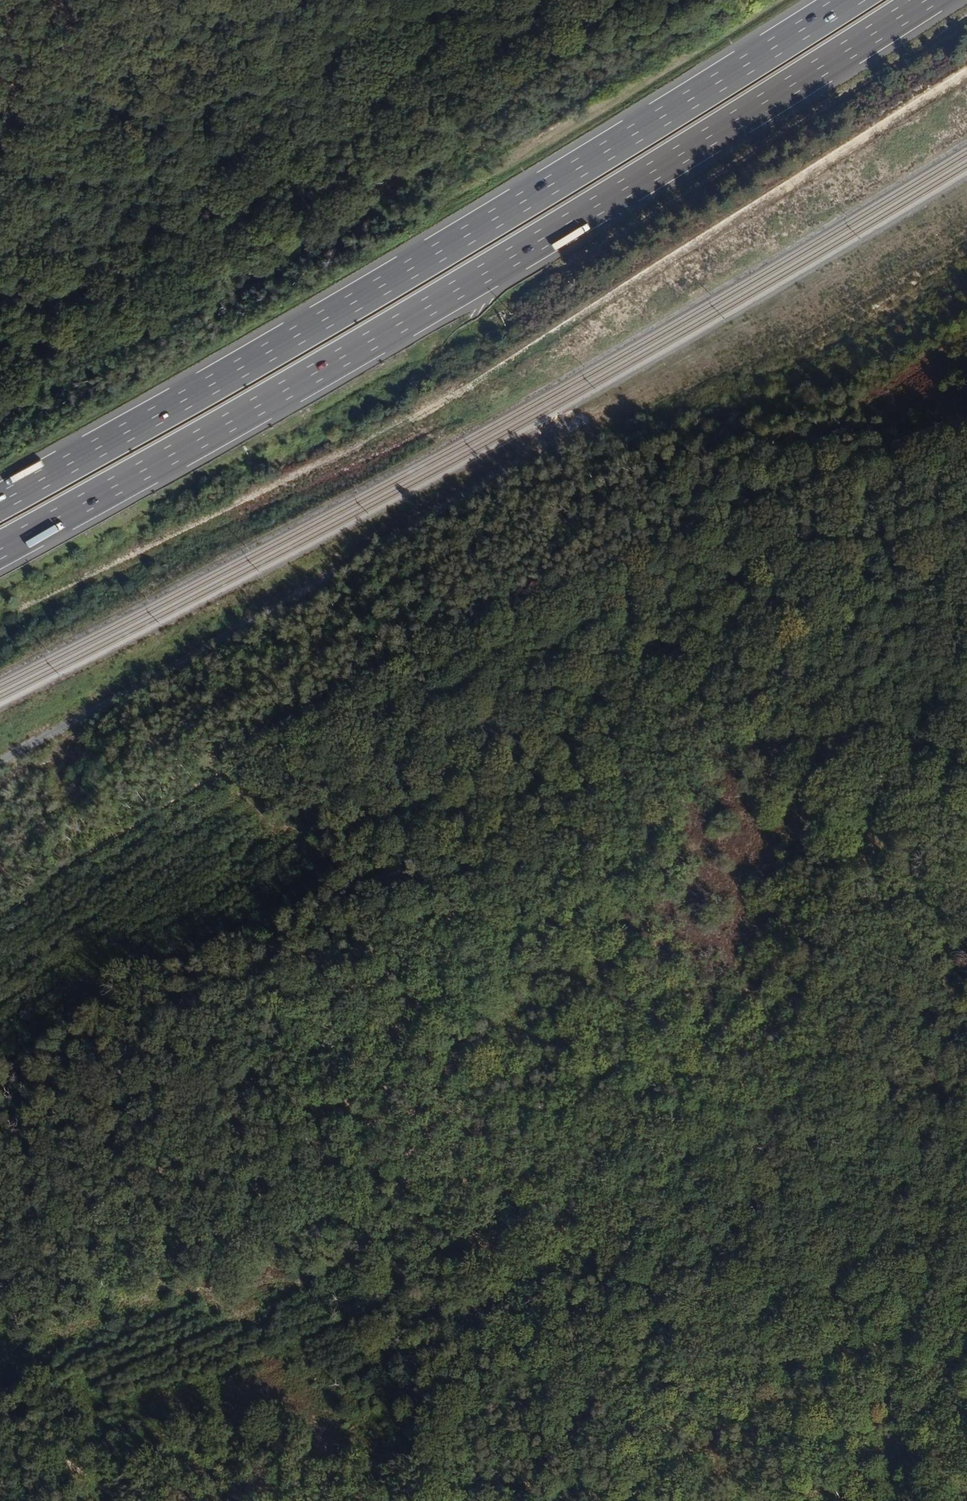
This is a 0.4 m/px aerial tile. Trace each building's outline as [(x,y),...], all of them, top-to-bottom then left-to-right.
[(445,235),(476,220),(473,214),(442,229),(445,235)] [(269,338),(299,322),(297,317),(267,333),(269,338)]
